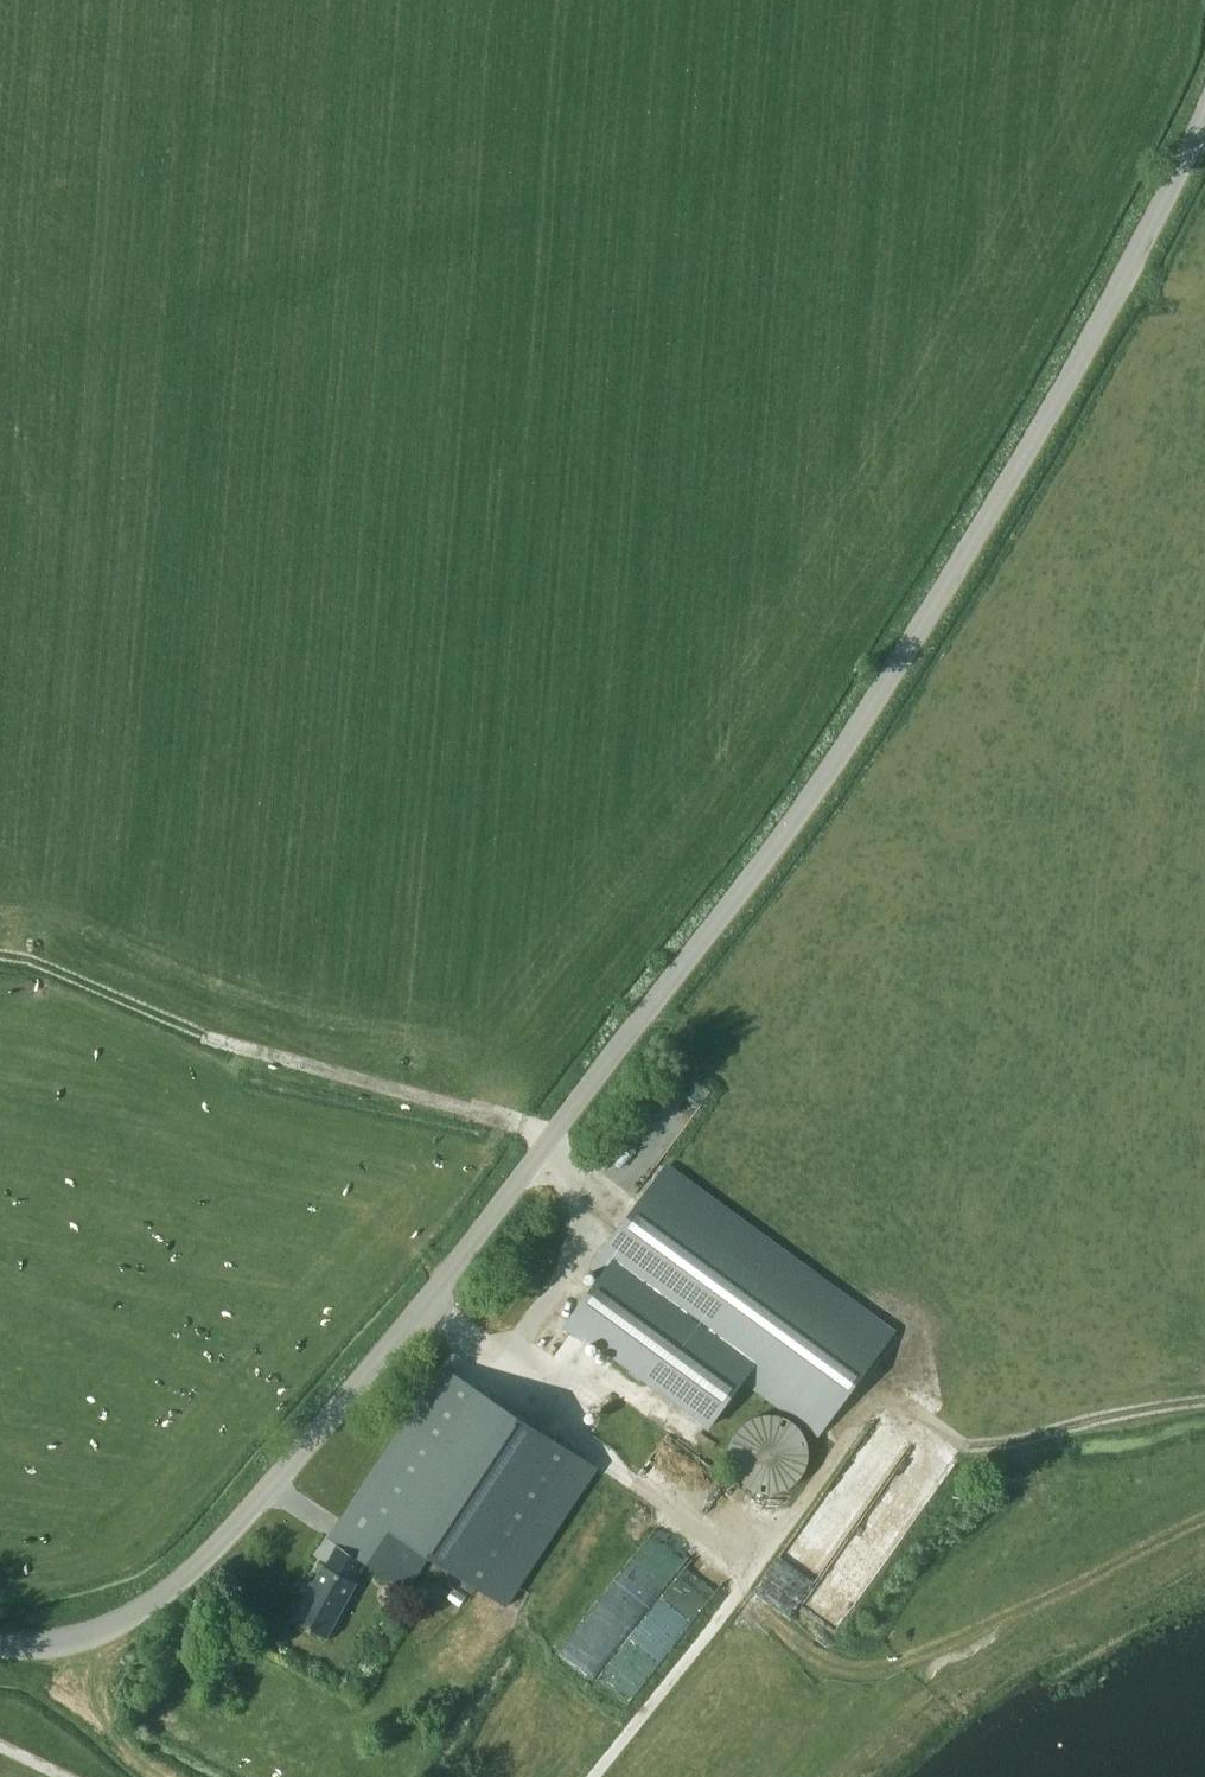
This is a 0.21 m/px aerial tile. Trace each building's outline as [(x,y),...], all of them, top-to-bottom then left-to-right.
[(594,1264),(622,1285),(619,1290),(600,1277),(569,1319),(590,1334),(712,1423),(746,1377),(820,1432),(890,1336),(663,1170),(594,1264)] [(567,1345),(572,1335),(552,1323),(547,1333),(567,1345)] [(509,1601),(595,1469),(443,1365),(329,1540),(338,1545),(327,1566),(325,1564),(295,1620),(327,1637),(357,1582),(355,1581),(365,1563),(406,1590),(433,1550),(509,1601)] [(783,1415),(771,1413),(759,1415),(747,1421),(739,1430),(733,1441),(731,1453),(733,1465),(739,1476),(747,1485),(759,1491),(771,1493),(783,1491),(794,1485),(803,1476),(808,1465),(810,1453),(808,1441),(803,1430),(794,1421),(783,1415)] [(788,1590),(791,1592),(798,1581),(773,1566),(758,1590),(780,1603),(788,1590)]
